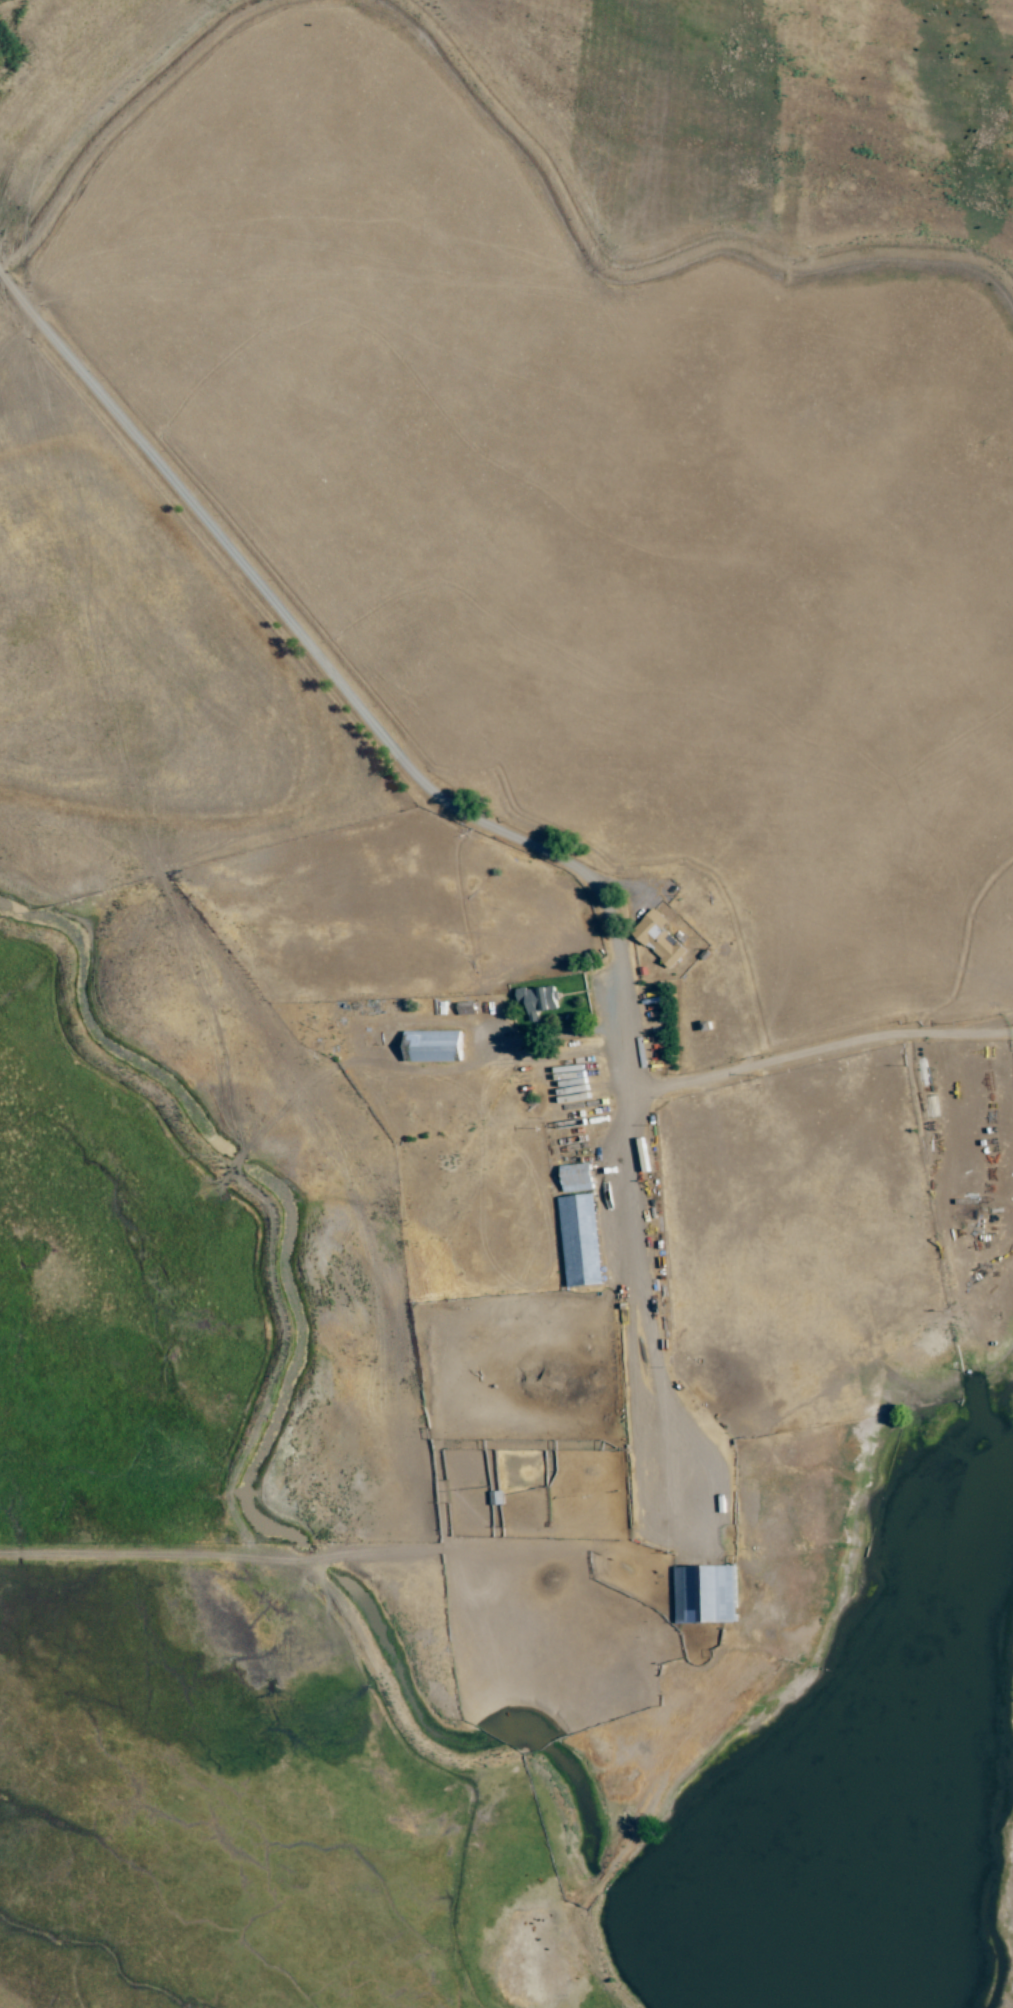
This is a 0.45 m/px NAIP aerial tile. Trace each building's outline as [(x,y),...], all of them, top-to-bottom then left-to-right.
[(662,927),(667,922),(653,908),(630,931),(669,969),(686,951),(662,927)] [(528,1022),(538,1020),(537,1013),(556,1010),(552,985),(515,992),(517,1003),(525,1002),(528,1022)] [(404,1031),(403,1062),(458,1063),(459,1032),(404,1031)] [(558,1198),(565,1288),(601,1285),(594,1195),(558,1198)] [(674,1623),(735,1622),(734,1565),(673,1566),(674,1623)]
